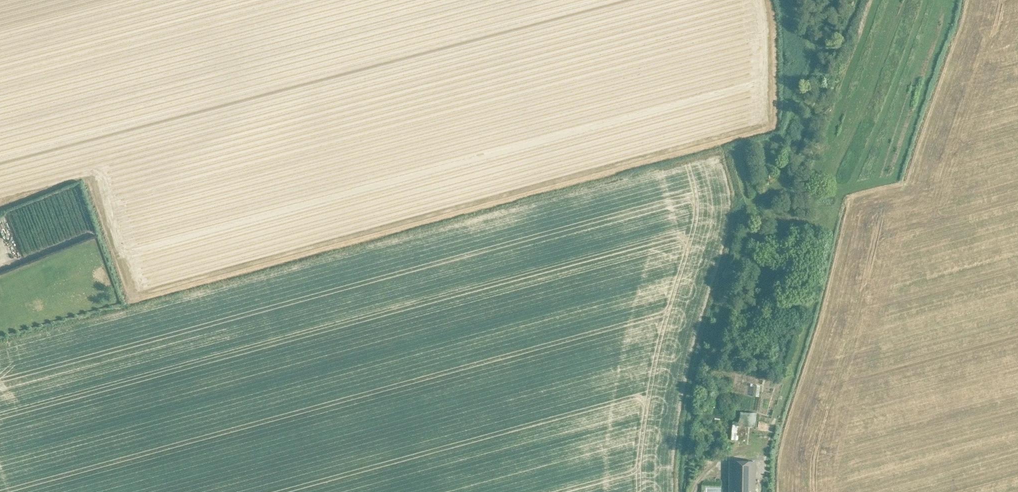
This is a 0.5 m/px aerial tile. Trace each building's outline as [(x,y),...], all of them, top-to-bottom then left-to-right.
[(745,442),(746,427),(733,426),(731,441),(745,442)] [(755,463),(730,462),(729,491),(754,491),(755,463)]
